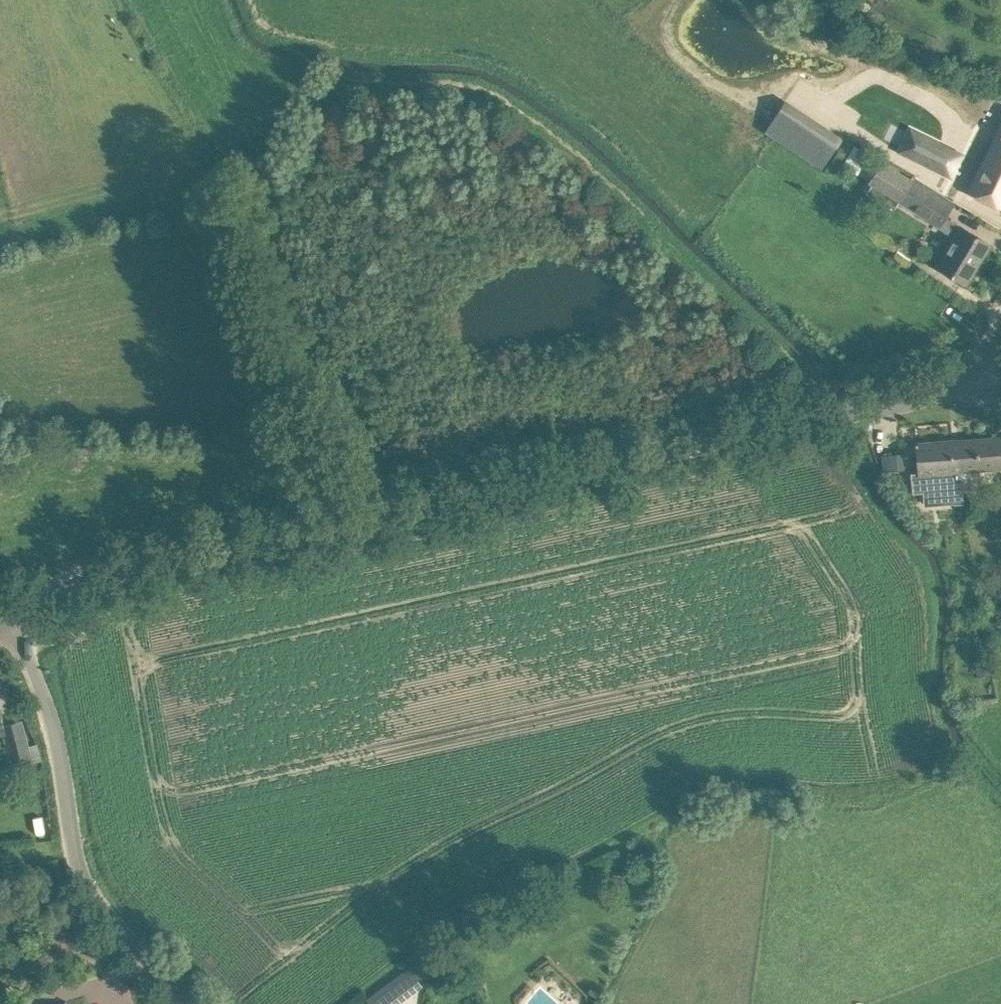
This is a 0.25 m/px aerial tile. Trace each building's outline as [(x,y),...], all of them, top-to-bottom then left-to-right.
[(821,168),(837,145),(780,108),(778,110),(773,107),(766,118),(771,121),(765,130),(821,168)] [(911,129),(900,150),(930,165),(940,143),(911,129)] [(970,192),(1000,207),(1000,129),(970,192)] [(961,227),(944,216),(951,204),(911,180),(899,201),(956,236),(937,266),(965,283),(989,243),(961,226),(961,227)] [(979,469),(1000,467),(1000,436),(958,439),(961,471),(962,471),(963,490),(981,489),(979,469)] [(960,471),(958,439),(914,443),(917,472),(910,473),(911,493),(921,492),(922,504),(954,502),(954,503),(963,502),(960,471)] [(901,453),(885,454),(886,471),(902,469),(901,453)] [(32,762),(41,760),(36,743),(27,746),(20,719),(3,724),(13,763),(31,758),(32,762)] [(0,850),(0,853),(2,862),(13,859),(11,848),(0,850)] [(421,984),(409,968),(368,999),(371,1003),(394,1003),(421,984)]
